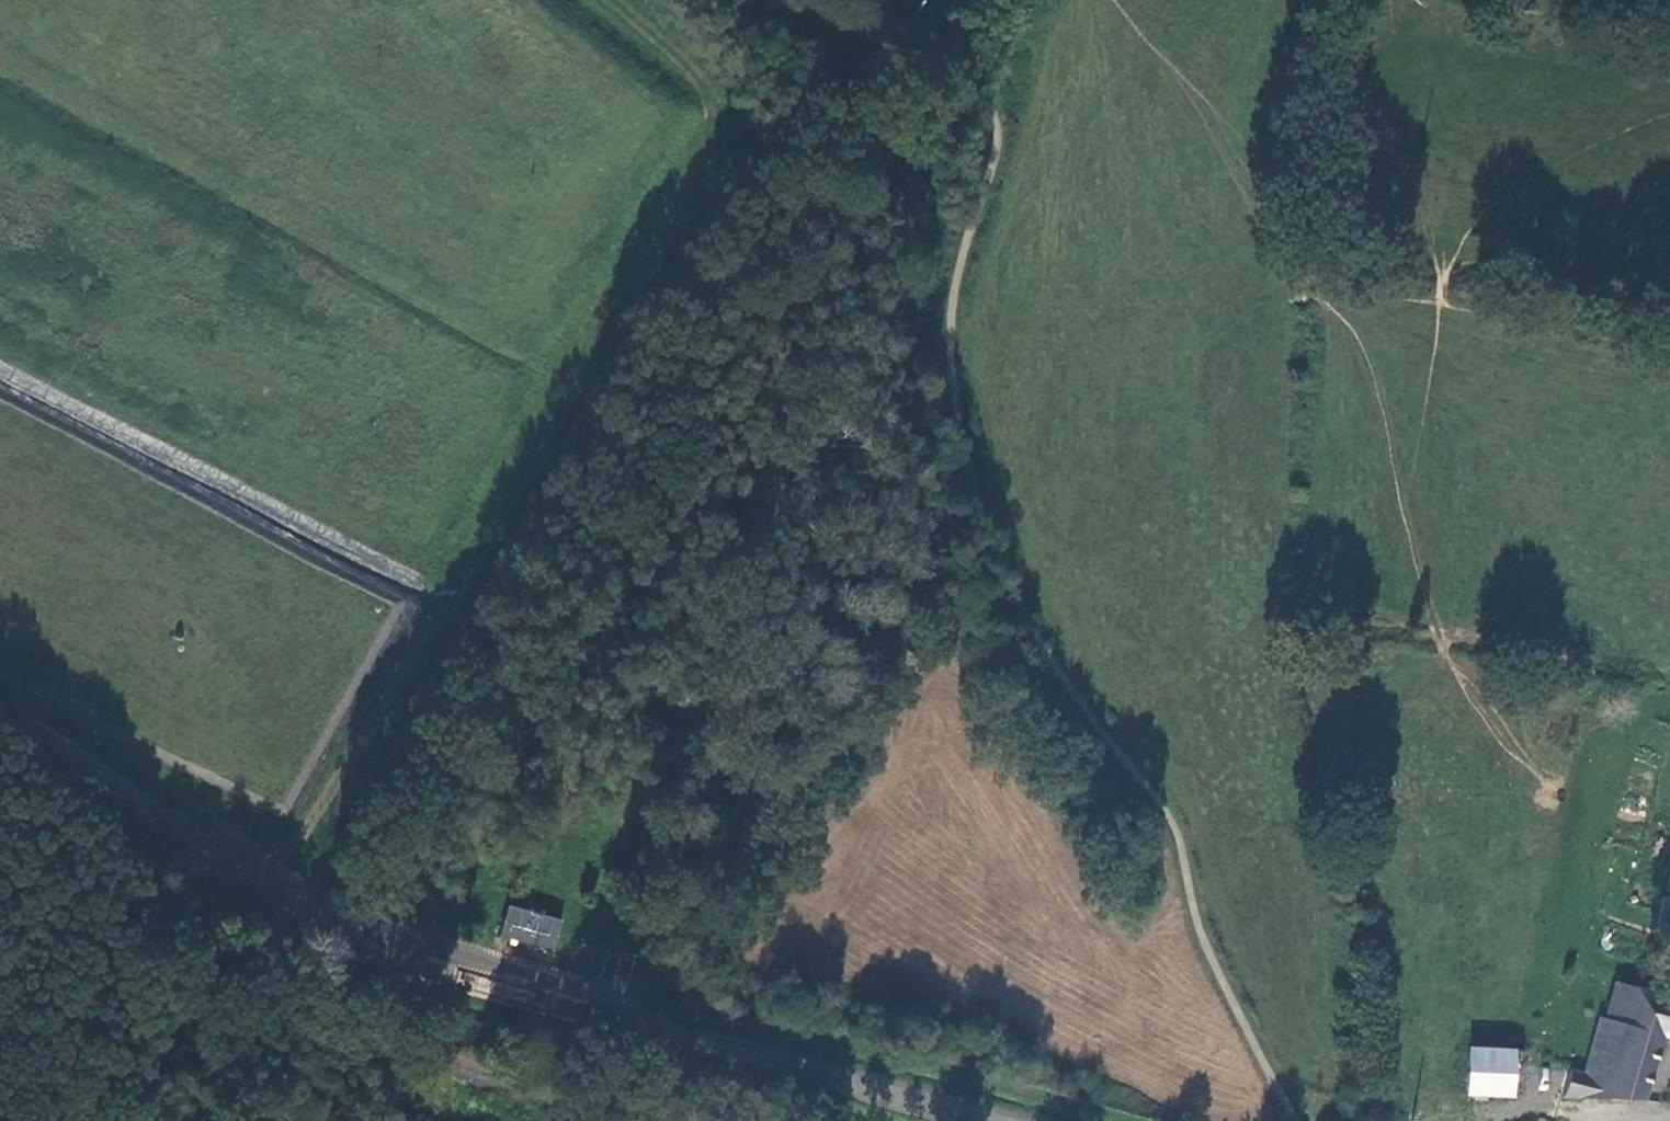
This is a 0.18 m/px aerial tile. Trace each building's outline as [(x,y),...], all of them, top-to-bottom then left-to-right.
[(1660,899),(1655,932),(1669,935),(1669,900),(1660,899)] [(561,925),(506,910),(499,935),(554,951),(561,925)] [(1629,989),(1602,981),(1600,987),(1594,1009),(1620,1015),(1629,989)] [(1629,989),(1620,1015),(1594,1009),(1575,1069),(1562,1069),(1561,1098),(1641,1100),(1660,1037),(1669,1040),(1669,1000),(1629,989)] [(1509,1055),(1463,1053),(1462,1098),(1508,1098),(1509,1055)]
